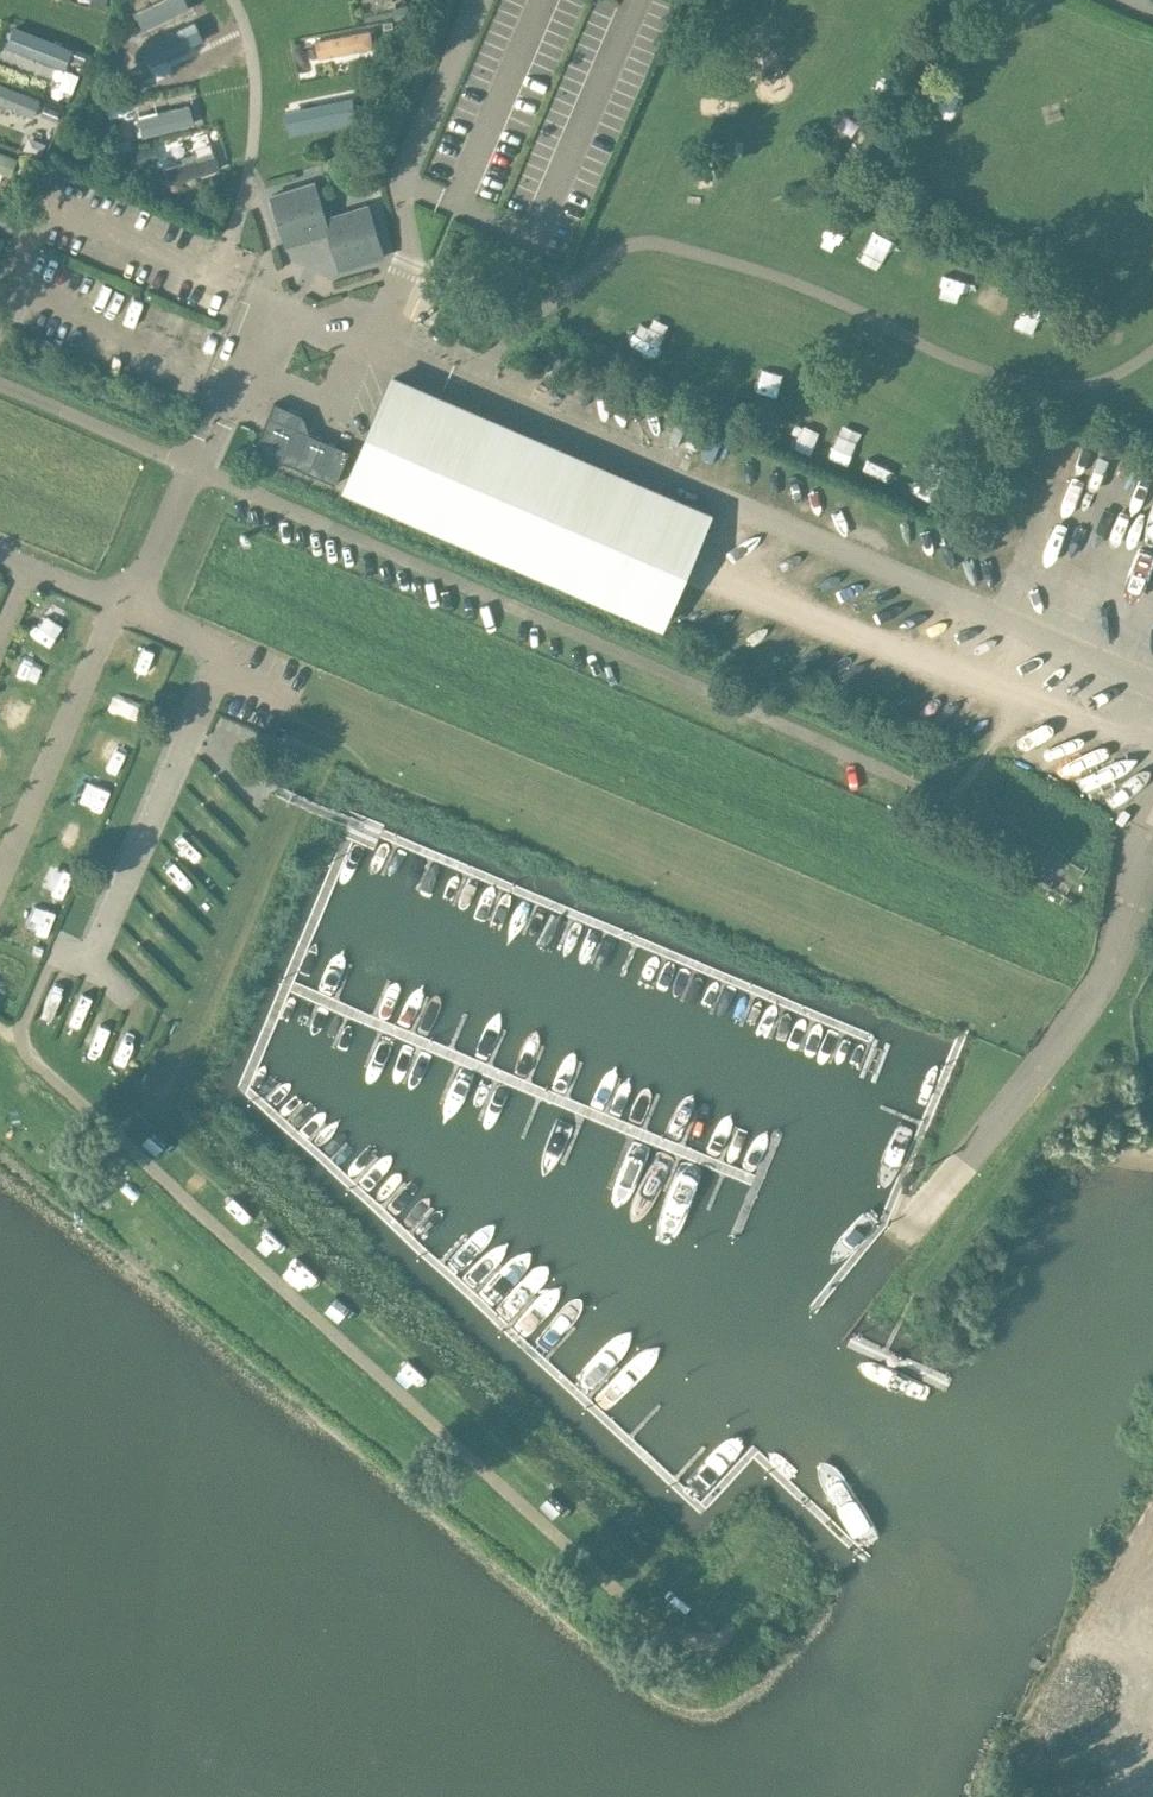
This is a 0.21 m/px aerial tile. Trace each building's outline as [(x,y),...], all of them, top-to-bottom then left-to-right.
[(326,215),(315,179),(269,193),(286,248),(328,235),(339,271),(385,257),(368,202),(326,215)] [(481,339),(487,326),(468,318),(463,331),(481,339)] [(394,376),(346,487),(662,623),(710,512),(394,376)] [(261,431),(254,448),(336,483),(343,466),(350,450),(311,433),(303,414),(274,401),(261,431)]
